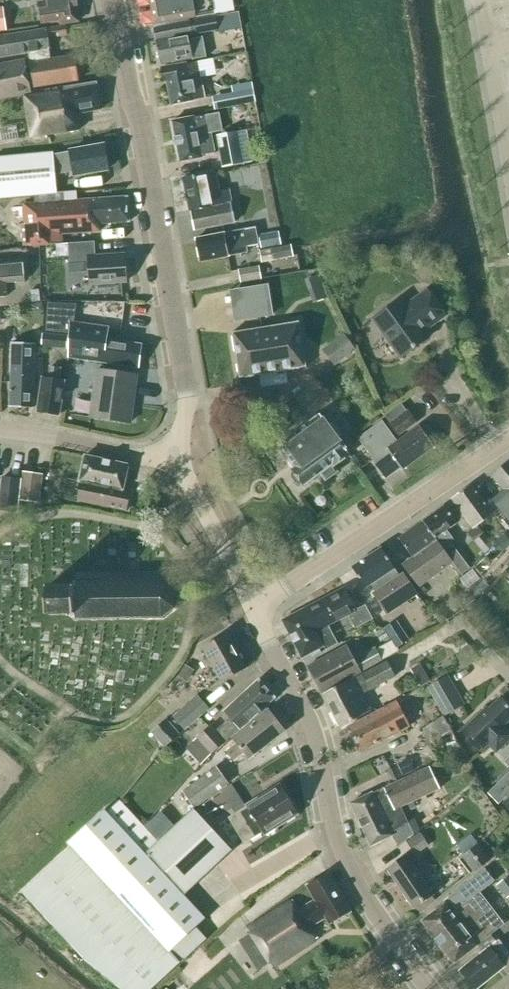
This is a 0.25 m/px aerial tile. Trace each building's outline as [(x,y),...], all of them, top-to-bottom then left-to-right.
[(48,2),(39,3),(41,23),(59,21),(60,24),(78,22),(76,6),(77,6),(76,0),(48,0),(48,2)] [(154,25),(234,11),(232,0),(150,0),(154,25)] [(189,22),(154,29),(160,65),(191,59),(191,60),(206,57),(202,38),(189,40),(188,35),(218,30),(215,17),(189,22)] [(29,61),(33,88),(78,81),(74,56),(50,59),(48,38),(67,35),(65,27),(0,37),(0,58),(28,53),(29,61)] [(24,94),(30,92),(25,64),(19,65),(18,62),(0,65),(0,98),(24,94)] [(166,82),(171,105),(204,99),(197,62),(161,68),(164,82),(166,82)] [(77,114),(101,110),(96,82),(24,94),(31,137),(80,130),(77,114)] [(232,93),(235,106),(256,102),(253,89),(232,93)] [(222,131),(219,113),(171,122),(179,162),(202,158),(202,155),(214,153),(210,133),(222,131)] [(222,168),(244,164),(238,132),(216,136),(222,168)] [(74,173),(74,175),(107,170),(103,146),(70,151),(70,153),(52,156),(54,176),(74,173)] [(54,176),(52,156),(52,153),(0,158),(0,198),(56,193),(54,176)] [(183,179),(193,230),(234,222),(228,190),(219,192),(215,173),(183,179)] [(24,205),(26,246),(55,245),(62,244),(61,234),(100,232),(99,224),(129,222),(127,197),(24,205)] [(195,239),(199,262),(247,253),(245,247),(258,244),(255,228),(195,239)] [(258,235),(261,249),(281,245),(279,231),(258,235)] [(114,283),(126,282),(124,254),(95,256),(94,242),(68,244),(69,257),(69,263),(88,262),(90,284),(98,284),(98,289),(114,288),(114,283)] [(56,257),(69,257),(68,244),(62,244),(55,245),(56,257)] [(259,250),(262,263),(293,257),(291,244),(259,250)] [(24,281),(22,259),(0,261),(0,298),(6,297),(4,277),(9,276),(10,282),(24,281)] [(238,271),(241,283),(261,279),(258,267),(238,271)] [(308,277),(312,299),(327,296),(322,274),(308,277)] [(260,318),(273,316),(268,284),(255,286),(260,318)] [(445,315),(427,291),(405,307),(399,300),(373,319),(401,357),(427,338),(422,331),(445,315)] [(47,305),(46,333),(69,334),(69,336),(68,357),(106,363),(137,367),(140,345),(106,341),(108,328),(74,324),(76,307),(47,305)] [(231,333),(239,378),(306,368),(298,322),(231,333)] [(67,348),(68,335),(42,333),(41,346),(67,348)] [(323,350),(334,365),(354,350),(344,335),(323,350)] [(9,407),(33,408),(35,344),(11,343),(9,407)] [(37,412),(59,415),(64,381),(58,380),(59,369),(50,368),(48,379),(42,378),(37,412)] [(90,417),(130,423),(136,375),(97,370),(90,417)] [(416,422),(408,411),(389,425),(397,436),(416,422)] [(332,466),(348,454),(337,438),(340,437),(325,417),(323,419),(319,415),(278,445),(295,467),(292,469),(291,477),(297,483),(304,485),(320,474),(325,481),(337,472),(332,466)] [(434,446),(435,436),(429,428),(419,426),(396,442),(381,422),(359,439),(375,461),(374,462),(385,478),(400,467),(401,470),(434,446)] [(130,490),(123,488),(128,466),(86,457),(75,499),(126,510),(130,490)] [(486,504),(493,513),(506,531),(508,528),(508,460),(491,475),(503,489),(486,504)] [(19,500),(39,503),(43,475),(23,472),(19,500)] [(17,513),(21,479),(1,477),(0,487),(0,511),(17,513)] [(477,525),(493,513),(486,504),(472,485),(452,500),(462,513),(456,517),(484,554),(493,544),(477,525)] [(444,506),(422,521),(452,562),(461,574),(469,568),(445,537),(443,538),(441,534),(456,523),(444,506)] [(452,562),(422,521),(398,538),(412,558),(402,565),(419,587),(452,562)] [(373,594),(386,614),(417,594),(403,574),(399,576),(381,548),(352,568),(365,588),(370,585),(375,592),(373,594)] [(112,579),(110,579),(110,582),(94,582),(94,580),(92,580),(92,582),(75,582),(75,580),(74,580),(74,586),(48,586),(48,614),(74,614),(74,620),(76,620),(76,618),(93,618),(93,620),(95,620),(95,618),(111,618),(111,620),(113,620),(113,618),(145,618),(145,620),(147,620),(147,618),(161,618),(162,620),(163,619),(162,617),(174,608),(175,609),(176,608),(175,607),(175,592),(176,591),(175,589),(174,590),(163,581),(163,580),(162,579),(161,581),(147,581),(147,579),(145,579),(145,581),(112,581),(112,579)] [(344,588),(322,599),(334,622),(348,615),(355,628),(372,619),(365,606),(356,610),(344,588)] [(334,622),(322,599),(282,620),(302,657),(311,652),(314,657),(321,653),(319,649),(323,646),(325,650),(337,644),(328,626),(334,622)] [(384,629),(398,647),(410,638),(396,620),(384,629)] [(202,648),(207,657),(201,660),(205,669),(212,666),(221,682),(245,669),(227,635),(202,648)] [(461,663),(475,654),(469,645),(455,655),(461,663)] [(381,660),(375,648),(354,659),(346,646),(307,667),(321,693),(381,660)] [(370,689),(395,676),(387,661),(322,694),(340,727),(371,711),(360,690),(368,686),(370,689)] [(424,671),(415,676),(421,686),(430,681),(424,671)] [(465,705),(448,675),(427,687),(444,717),(465,705)] [(274,698),(258,680),(209,725),(210,725),(197,737),(211,754),(224,742),(225,743),(274,698)] [(172,717),(184,731),(209,709),(197,695),(172,717)] [(496,752),(508,740),(508,730),(504,725),(508,720),(508,707),(500,698),(488,709),(486,707),(465,728),(484,748),(488,744),(496,752)] [(347,727),(360,753),(409,726),(396,701),(347,727)] [(248,759),(285,731),(268,710),(232,738),(236,744),(226,752),(233,761),(243,753),(248,759)] [(419,731),(437,764),(463,751),(443,717),(419,731)] [(150,732),(164,748),(179,735),(180,734),(166,719),(150,732)] [(434,778),(449,771),(446,764),(431,771),(434,778)] [(371,845),(388,837),(395,848),(404,842),(413,835),(407,823),(400,807),(439,788),(434,778),(431,771),(429,767),(387,787),(383,788),(350,803),(371,845)] [(194,807),(226,783),(215,768),(182,792),(194,807)] [(232,784),(221,792),(236,813),(228,818),(243,844),(262,833),(263,834),(297,813),(280,786),(258,799),(257,797),(245,804),(232,784)] [(21,891),(86,957),(123,988),(151,988),(206,938),(196,927),(204,919),(182,895),(219,861),(231,849),(192,808),(181,819),(181,820),(164,836),(158,842),(143,826),(119,800),(106,812),(103,809),(68,842),(71,845),(21,891)] [(420,833),(406,841),(413,852),(427,843),(420,833)] [(463,856),(474,871),(489,860),(477,845),(463,856)] [(386,869),(414,909),(433,895),(406,855),(386,869)] [(477,945),(504,924),(479,892),(494,881),(485,868),(450,895),(450,899),(422,921),(454,962),(477,945)] [(329,924),(350,912),(327,873),(306,886),(315,900),(297,910),(291,901),(247,929),(272,967),(317,939),(310,927),(325,917),(329,924)] [(508,896),(508,875),(496,885),(506,898),(508,896)] [(498,940),(460,970),(475,988),(476,988),(503,967),(508,973),(508,972),(508,953),(498,940)]
